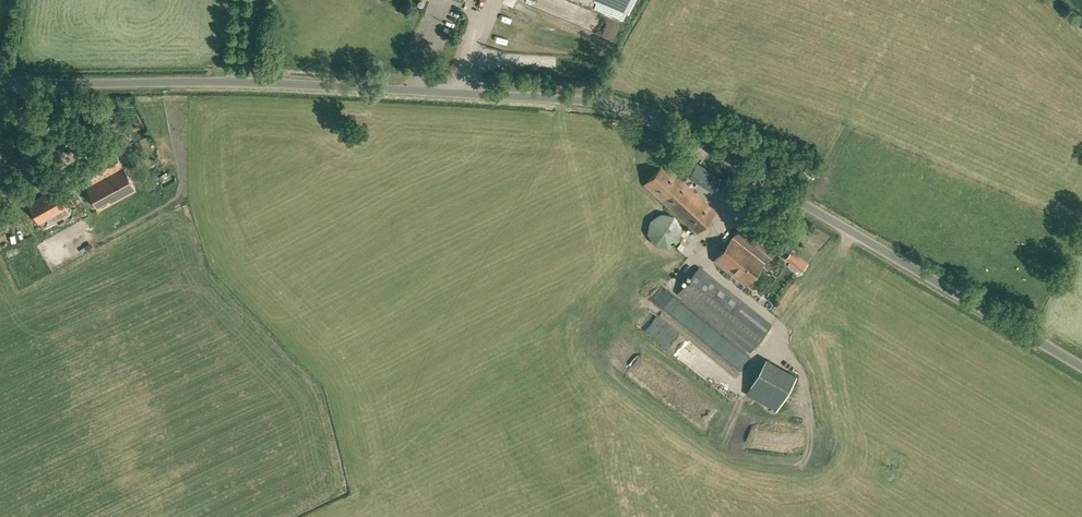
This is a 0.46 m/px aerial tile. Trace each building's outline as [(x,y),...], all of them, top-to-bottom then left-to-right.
[(627,11),(632,0),(600,0),(627,11)] [(99,209),(136,189),(113,147),(76,167),(99,209)] [(814,178),(821,167),(811,160),(803,171),(814,178)] [(643,183),(662,201),(697,233),(716,212),(682,180),(663,162),(643,183)] [(734,186),(697,163),(689,176),(727,199),(734,186)] [(39,224),(76,204),(64,183),(27,203),(39,224)] [(649,227),(649,229),(649,232),(650,234),(650,237),(652,239),(653,241),(655,242),(657,244),(660,244),(662,245),(665,245),(667,245),(669,244),(670,244),(672,244),(674,242),(676,241),(677,239),(679,237),(680,234),(680,232),(680,229),(680,227),(680,225),(679,222),(678,221),(677,220),(676,218),(674,217),(672,215),(669,214),(667,214),(665,214),(662,214),(660,214),(657,215),(655,217),(653,218),(652,220),(650,222),(650,225),(649,227)] [(745,220),(714,260),(730,273),(746,285),(777,245),(761,233),(745,220)] [(680,266),(691,258),(688,254),(677,261),(680,266)] [(678,294),(683,298),(749,352),(771,324),(700,267),(678,294)] [(776,410),(797,375),(766,358),(746,394),(776,410)]
